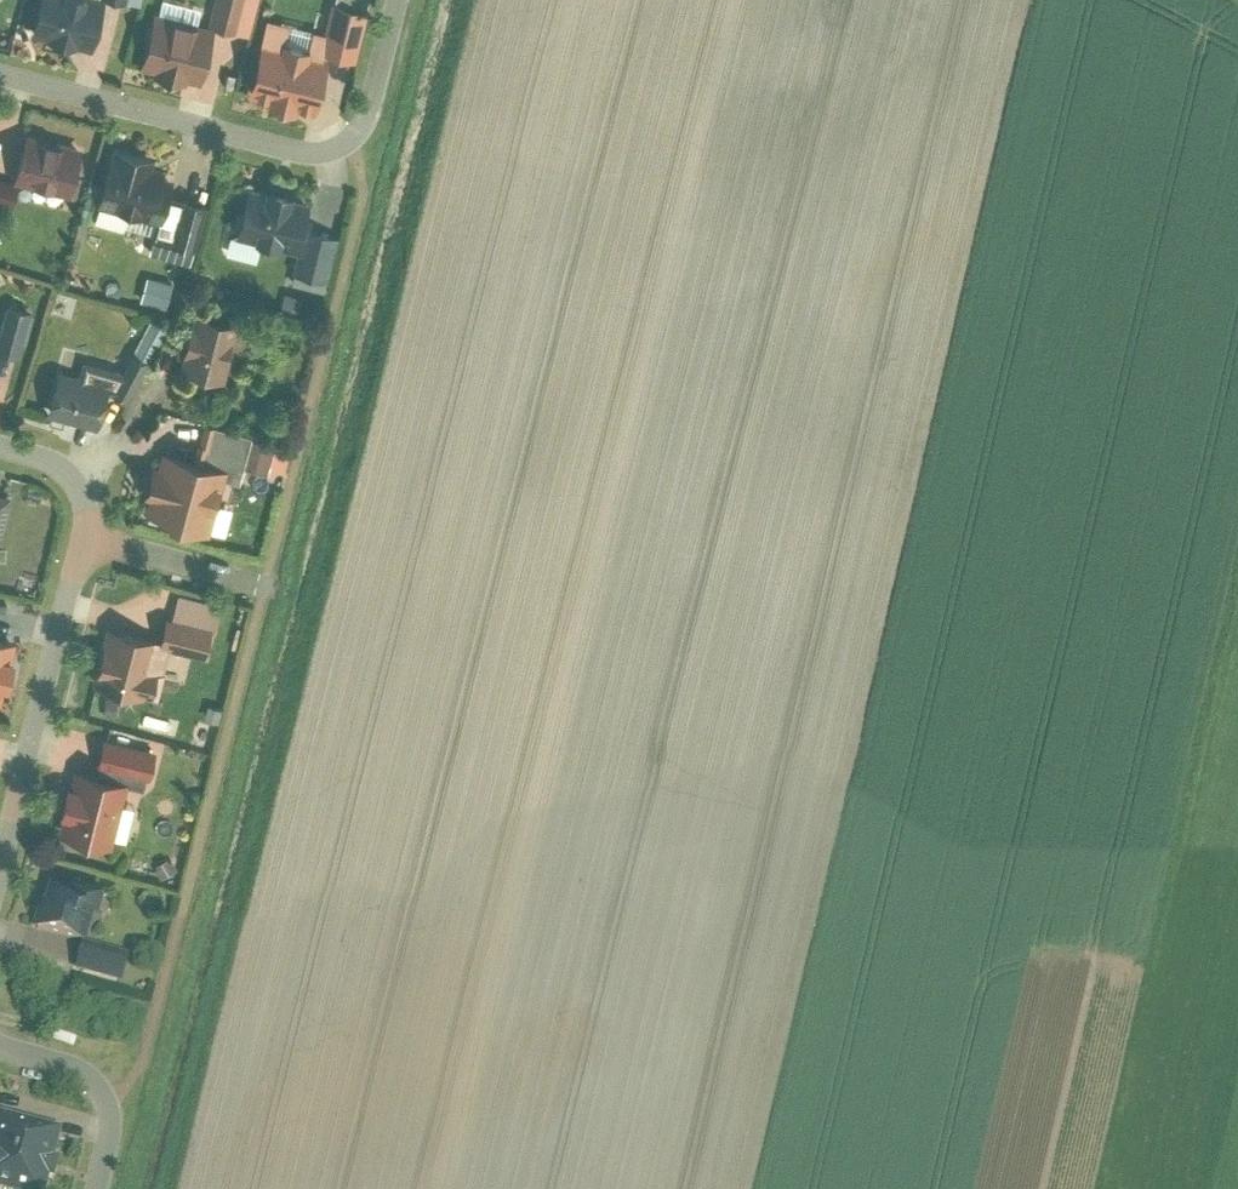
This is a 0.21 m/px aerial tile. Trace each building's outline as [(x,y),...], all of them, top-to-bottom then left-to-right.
[(29,25),(87,40),(98,0),(36,0),(29,25)] [(141,60),(199,76),(217,9),(184,0),(157,0),(141,60)] [(214,23),(247,31),(255,0),(220,0),(214,23)] [(271,11),(251,86),(313,102),(333,28),(271,11)] [(23,126),(11,173),(67,188),(79,141),(23,126)] [(108,145),(95,194),(152,209),(165,160),(108,145)] [(252,186),(240,229),(295,244),(306,201),(252,186)] [(200,300),(184,360),(224,371),(240,311),(200,300)] [(11,302),(2,348),(19,352),(28,306),(11,302)] [(58,368),(46,409),(95,422),(106,381),(58,368)] [(238,458),(247,432),(206,419),(197,444),(238,458)] [(285,469),(290,444),(247,434),(237,476),(269,483),(272,466),(285,469)] [(160,441),(143,505),(206,522),(223,457),(160,441)] [(9,488),(0,485),(0,516),(9,488)] [(110,618),(93,679),(151,694),(167,634),(110,618)] [(4,703),(26,635),(0,627),(0,702),(4,703)] [(91,751),(153,770),(159,752),(97,732),(91,751)] [(62,825),(114,842),(134,781),(81,764),(62,825)] [(28,930),(91,950),(114,882),(50,861),(28,930)] [(85,971),(125,984),(132,964),(91,950),(85,971)] [(30,1188),(49,1188),(66,1136),(1,1115),(0,1119),(0,1179),(30,1188)]
